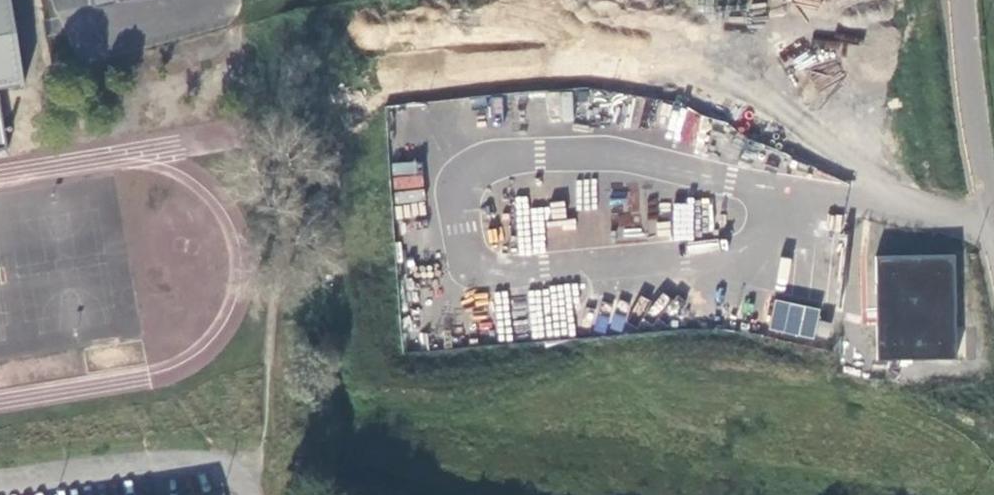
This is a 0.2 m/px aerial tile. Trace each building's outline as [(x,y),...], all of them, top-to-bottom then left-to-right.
[(6,0),(0,0),(0,90),(21,86),(6,0)] [(793,81),(834,88),(841,42),(814,38),(811,57),(797,54),(793,81)] [(573,118),(573,122),(722,138),(720,158),(739,160),(742,132),(714,129),(716,113),(656,107),(655,120),(643,119),(645,97),(564,89),(561,117),(573,118)] [(393,190),(418,188),(416,162),(391,163),(393,190)] [(513,204),(518,252),(650,239),(644,181),(571,189),(572,198),(513,204)] [(687,241),(686,248),(715,252),(717,239),(710,238),(714,202),(674,197),(670,223),(667,223),(665,238),(687,241)] [(876,254),(875,359),(959,360),(959,255),(876,254)] [(768,328),(812,340),(820,310),(776,298),(768,328)]
